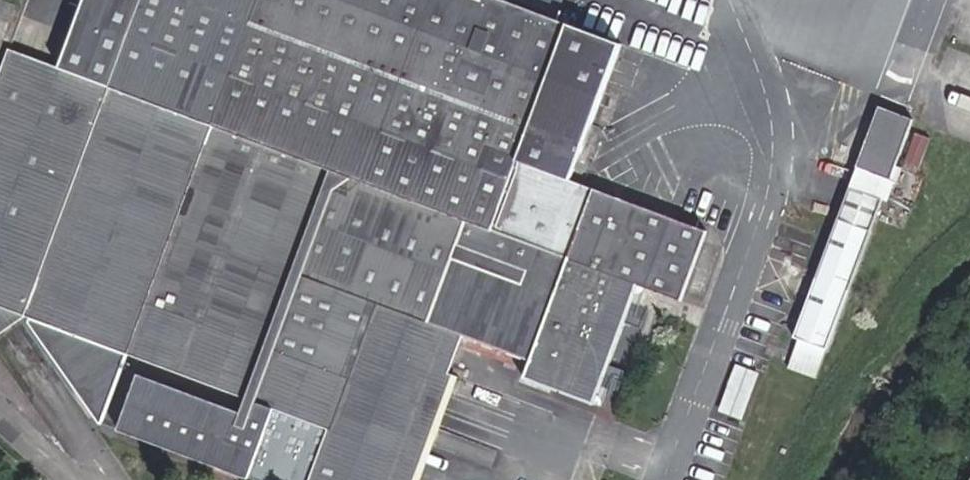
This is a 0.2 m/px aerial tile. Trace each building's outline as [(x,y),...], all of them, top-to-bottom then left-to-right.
[(34,319),(40,321),(37,326),(112,427),(138,359),(245,399),(240,415),(139,377),(121,428),(254,479),(410,479),(451,370),(444,367),(457,331),(534,360),(527,376),(594,402),(639,284),(680,299),(706,232),(571,181),(622,48),(552,21),(560,0),(559,0),(89,0),(62,71),(10,52),(0,77),(0,334),(27,316),(34,319)] [(879,108),(857,166),(889,178),(910,119),(879,108)] [(838,218),(793,335),(826,349),(870,230),(838,218)] [(34,319),(27,316),(0,334),(0,342),(34,319)] [(737,365),(720,410),(743,419),(760,373),(737,365)]
